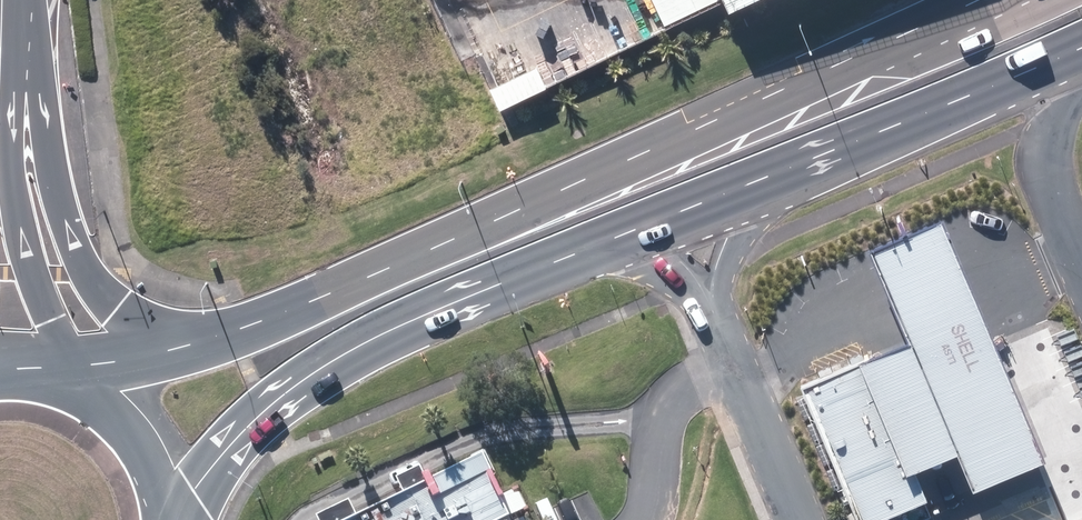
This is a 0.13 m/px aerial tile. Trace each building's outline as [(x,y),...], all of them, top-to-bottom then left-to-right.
[(732,12),(756,0),(726,0),(732,12)] [(913,344),(873,361),(917,470),(961,452),(976,488),(1047,460),(947,219),(874,249),(913,344)] [(858,519),(888,519),(931,503),(917,470),(873,361),(804,389),(858,519)] [(525,513),(517,495),(501,502),(482,463),(432,487),(427,478),(424,480),(421,472),(396,483),(403,498),(358,519),(511,519),(525,513)] [(349,506),(320,519),(357,519),(349,506)]
